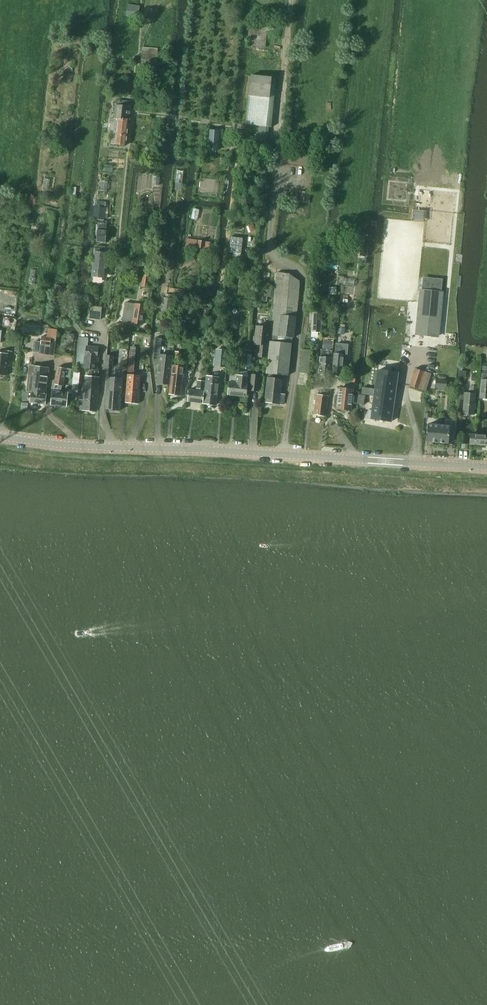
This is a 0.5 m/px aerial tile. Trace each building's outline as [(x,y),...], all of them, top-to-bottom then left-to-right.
[(138,19),(140,6),(128,4),(126,17),(138,19)] [(142,47),(141,61),(140,69),(155,70),(156,66),(161,66),(161,57),(157,57),(157,49),(142,47)] [(271,127),(276,78),(250,76),(246,125),(255,126),(253,141),(266,142),(268,127),(271,127)] [(130,102),(115,100),(113,119),(111,118),(109,131),(112,131),(110,144),(125,146),(130,102)] [(209,130),(208,151),(216,151),(217,141),(219,141),(219,131),(209,130)] [(94,207),(93,219),(94,220),(104,221),(105,214),(105,208),(95,207),(94,207)] [(104,242),(105,231),(106,222),(104,221),(104,224),(97,223),(96,242),(104,242)] [(230,237),(228,253),(241,254),(242,238),(230,237)] [(95,253),(93,276),(102,277),(102,270),(107,270),(107,264),(107,255),(104,255),(104,254),(104,250),(105,246),(96,245),(96,249),(95,253)] [(130,268),(129,277),(138,278),(139,269),(130,268)] [(269,342),(266,374),(288,376),(291,344),(292,344),(293,338),(294,338),(299,296),(300,281),(289,274),(276,272),(269,342)] [(147,287),(149,276),(143,275),(141,286),(147,287)] [(421,290),(417,335),(436,337),(441,292),(421,290)] [(163,298),(162,312),(171,313),(173,299),(171,299),(163,298)] [(330,309),(331,300),(314,298),(313,307),(330,309)] [(122,322),(131,323),(142,325),(143,313),(146,313),(148,306),(135,304),(125,303),(122,322)] [(87,319),(100,321),(102,308),(89,306),(87,319)] [(311,332),(321,333),(322,313),(311,313),(311,332)] [(125,333),(126,328),(127,325),(115,323),(113,330),(125,333)] [(256,326),(254,345),(260,345),(259,358),(267,358),(270,327),(256,326)] [(40,344),(39,354),(44,354),(45,345),(50,346),(51,338),(41,337),(40,344)] [(154,338),(151,361),(153,365),(158,365),(156,383),(168,385),(171,365),(172,365),(172,362),(173,356),(172,356),(159,355),(161,339),(154,338)] [(334,348),(332,372),(341,373),(343,356),(347,357),(348,345),(335,344),(334,348)] [(77,355),(75,364),(77,365),(80,365),(83,365),(82,368),(96,370),(98,357),(97,357),(98,348),(86,346),(79,346),(78,345),(77,355)] [(299,373),(309,374),(311,351),(301,350),(299,373)] [(320,357),(318,374),(329,375),(330,375),(332,351),(322,350),(320,350),(320,357)] [(6,376),(8,363),(10,363),(11,352),(5,351),(4,354),(0,354),(0,375),(6,376)] [(226,367),(227,351),(216,351),(215,366),(226,367)] [(113,356),(109,356),(105,356),(105,366),(112,367),(113,356)] [(242,368),(248,369),(250,369),(251,357),(243,356),(242,368)] [(180,396),(183,367),(172,365),(169,394),(180,396)] [(35,366),(32,393),(45,395),(48,368),(35,366)] [(52,391),(51,405),(66,407),(67,393),(60,392),(62,386),(65,369),(57,367),(54,384),(53,391),(52,391)] [(415,369),(410,386),(425,391),(427,383),(429,376),(430,374),(415,369)] [(368,410),(367,418),(371,419),(390,422),(397,379),(398,374),(378,371),(372,411),(368,410)] [(346,374),(345,382),(355,383),(356,375),(346,374)] [(127,375),(125,403),(137,404),(140,376),(137,376),(131,375),(127,375)] [(215,406),(219,378),(209,377),(209,375),(207,375),(203,404),(206,404),(207,406),(211,407),(212,405),(215,406)] [(259,376),(258,376),(251,375),(250,391),(257,392),(259,376)] [(246,397),(248,377),(237,376),(236,383),(229,382),(228,395),(246,397)] [(79,400),(78,410),(83,410),(95,411),(98,378),(85,377),(84,400),(79,400)] [(107,378),(105,410),(119,411),(121,393),(124,393),(125,380),(122,380),(122,379),(107,378)] [(284,405),(286,396),(281,395),(283,380),(268,378),(265,403),(280,405),(284,405)] [(435,390),(445,390),(446,381),(445,381),(442,380),(439,379),(436,379),(435,379),(435,390)] [(204,390),(205,382),(197,381),(196,389),(204,390)] [(72,385),(70,402),(76,403),(78,385),(72,385)] [(458,393),(458,399),(464,400),(462,414),(473,415),(475,394),(476,387),(470,386),(470,394),(464,393),(463,393),(458,393)] [(339,389),(337,409),(350,411),(350,404),(356,404),(357,396),(351,395),(352,390),(339,389)] [(202,404),(203,392),(189,390),(187,402),(202,404)] [(31,393),(30,403),(45,405),(46,395),(45,395),(32,393),(31,393)] [(356,405),(364,405),(364,395),(357,394),(356,405)] [(325,417),(327,396),(316,395),(314,415),(325,417)] [(428,425),(427,441),(448,443),(448,442),(455,443),(455,433),(456,427),(455,427),(456,421),(445,420),(445,426),(428,424),(428,425)] [(470,445),(486,446),(486,436),(470,435),(470,445)]
